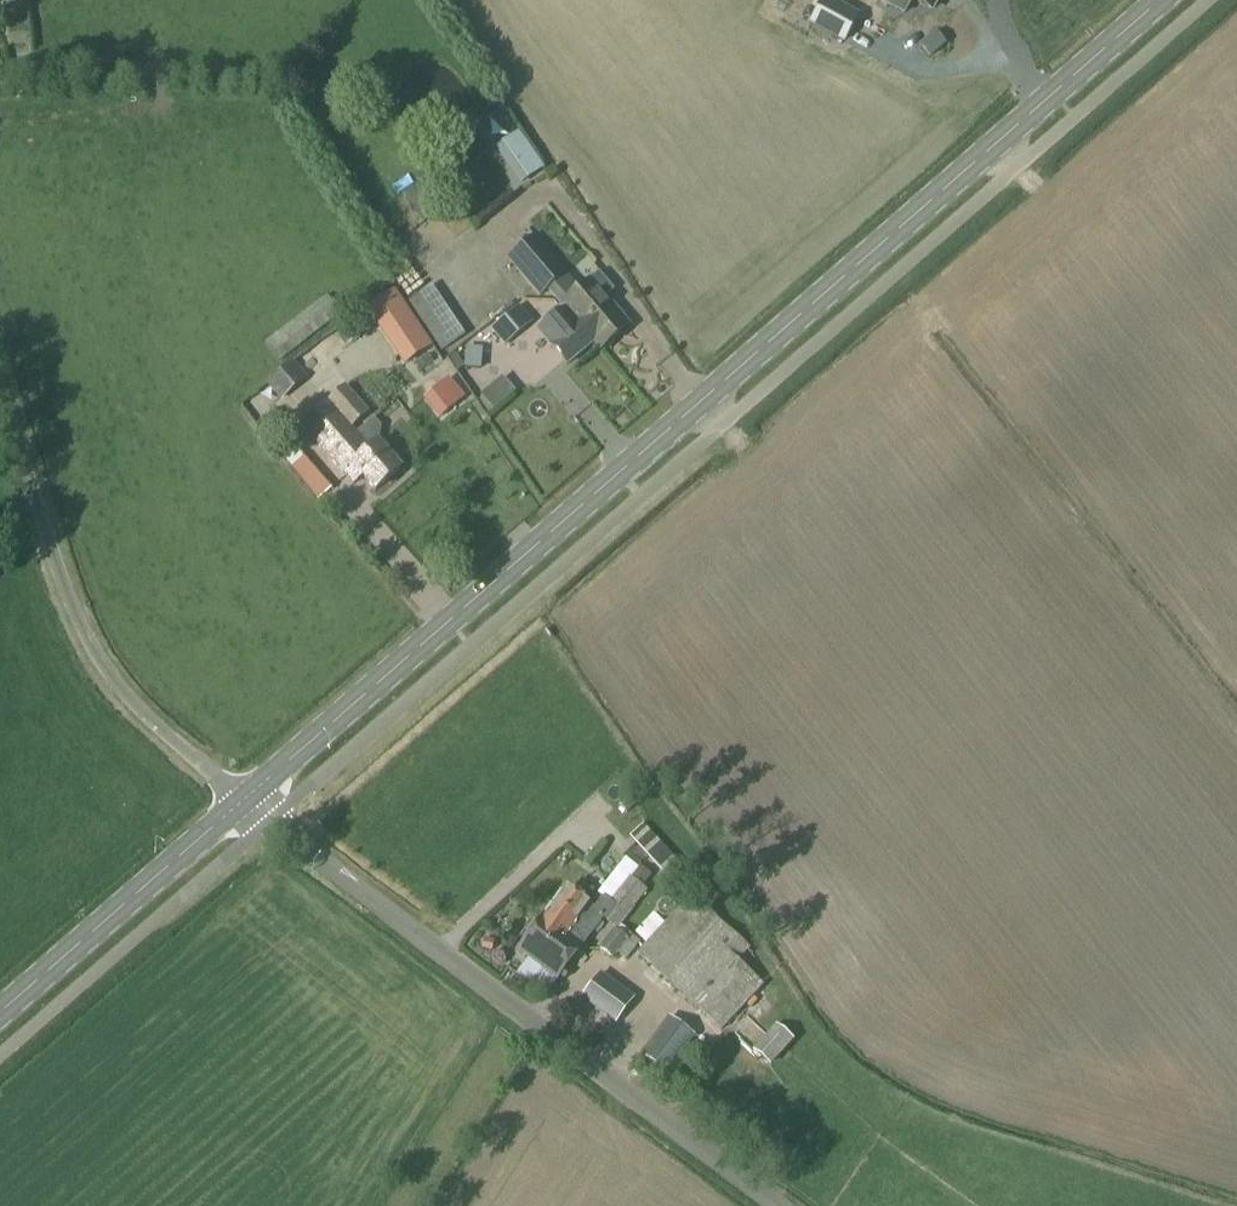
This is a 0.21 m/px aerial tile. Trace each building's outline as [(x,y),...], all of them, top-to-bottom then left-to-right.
[(780,7),(793,17),(807,0),(786,0),(780,7)] [(825,0),(824,0),(810,26),(842,43),(856,17),(825,0)] [(907,53),(920,41),(884,0),(869,0),(865,4),(907,53)] [(940,17),(949,0),(909,0),(940,17)] [(779,9),(768,24),(781,35),(793,19),(779,9)] [(927,11),(909,23),(920,39),(938,28),(927,11)] [(936,37),(921,50),(931,61),(945,47),(936,37)] [(519,170),(539,155),(524,136),(504,151),(519,170)] [(509,260),(530,286),(545,273),(555,285),(547,291),(548,292),(576,326),(577,326),(593,345),(600,353),(629,329),(604,300),(611,294),(597,279),(573,298),(560,282),(566,276),(535,239),(509,260)] [(425,271),(400,286),(431,336),(456,321),(425,271)] [(507,272),(489,282),(496,295),(515,285),(507,272)] [(545,273),(530,286),(540,298),(548,292),(547,291),(555,285),(545,273)] [(391,353),(423,336),(390,276),(358,293),(391,353)] [(328,297),(265,345),(279,364),(342,315),(328,297)] [(518,307),(489,330),(503,347),(531,324),(518,307)] [(577,326),(576,326),(574,328),(559,310),(548,319),(550,323),(538,333),(566,368),(593,345),(577,326)] [(480,351),(464,349),(462,368),(479,370),(480,351)] [(474,382),(490,396),(508,376),(492,362),(474,382)] [(268,390),(281,405),(307,382),(293,367),(268,390)] [(445,382),(420,402),(436,423),(461,403),(445,382)] [(346,390),(300,427),(342,475),(344,474),(372,450),(352,428),(367,415),(346,390)] [(377,445),(372,450),(344,474),(354,485),(362,478),(376,493),(400,472),(377,445)] [(314,451),(293,469),(320,501),(341,483),(314,451)] [(646,821),(632,834),(677,883),(691,870),(646,821)] [(638,867),(629,878),(642,888),(651,877),(638,867)] [(546,917),(545,917),(569,935),(569,934),(585,946),(606,917),(619,927),(647,891),(642,888),(629,878),(619,869),(597,896),(604,902),(596,912),(590,907),(568,891),(548,919),(546,917)] [(691,897),(638,955),(668,982),(721,924),(691,897)] [(569,935),(545,917),(519,953),(540,969),(529,983),(545,995),(556,980),(558,982),(585,946),(569,934),(569,935)] [(721,924),(668,982),(721,1033),(763,986),(727,953),(739,941),(721,924)] [(614,930),(599,950),(615,962),(620,956),(626,962),(640,944),(633,938),(630,942),(614,930)] [(601,977),(584,1001),(615,1024),(632,1000),(601,977)] [(669,1020),(641,1057),(667,1075),(694,1039),(669,1020)] [(777,1026),(752,1053),(769,1069),(794,1042),(777,1026)]
